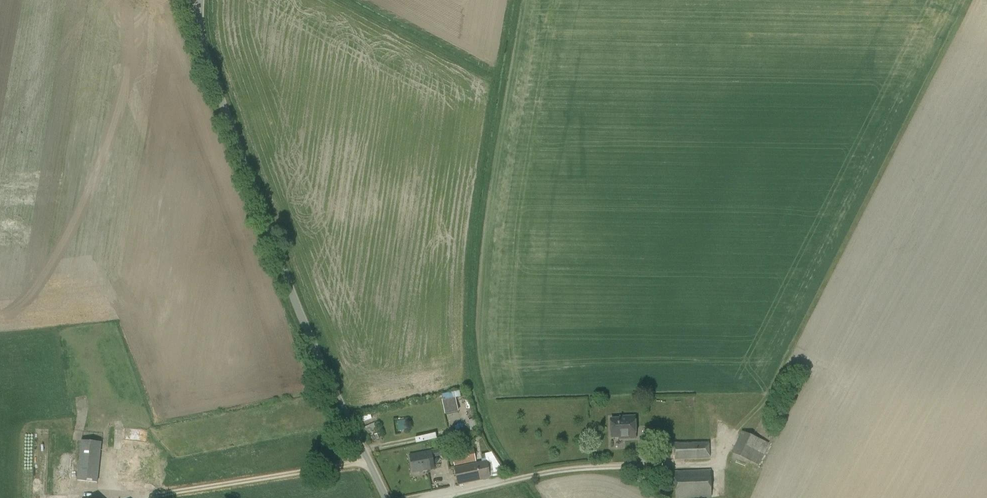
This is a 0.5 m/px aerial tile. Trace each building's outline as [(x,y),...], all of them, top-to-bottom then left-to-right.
[(455,397),(442,400),(445,415),(458,412),(455,397)] [(636,438),(636,416),(625,417),(625,418),(612,419),(612,437),(625,436),(625,438),(636,438)] [(398,431),(409,429),(408,420),(397,421),(398,431)] [(759,465),(769,443),(742,431),(732,453),(759,465)] [(479,442),(482,436),(476,433),(473,438),(479,442)] [(98,483),(102,442),(81,441),(78,481),(98,483)] [(709,442),(673,443),(674,459),(709,459),(709,442)] [(152,484),(155,448),(123,445),(119,481),(152,484)] [(448,447),(431,450),(410,455),(414,473),(434,468),(432,458),(440,456),(441,459),(450,457),(448,447)] [(455,466),(476,462),(473,449),(453,453),(455,466)] [(484,454),(486,461),(455,468),(458,486),(491,479),(491,478),(508,474),(492,452),(484,454)] [(712,497),(710,470),(675,471),(676,497),(698,497),(712,497)]
